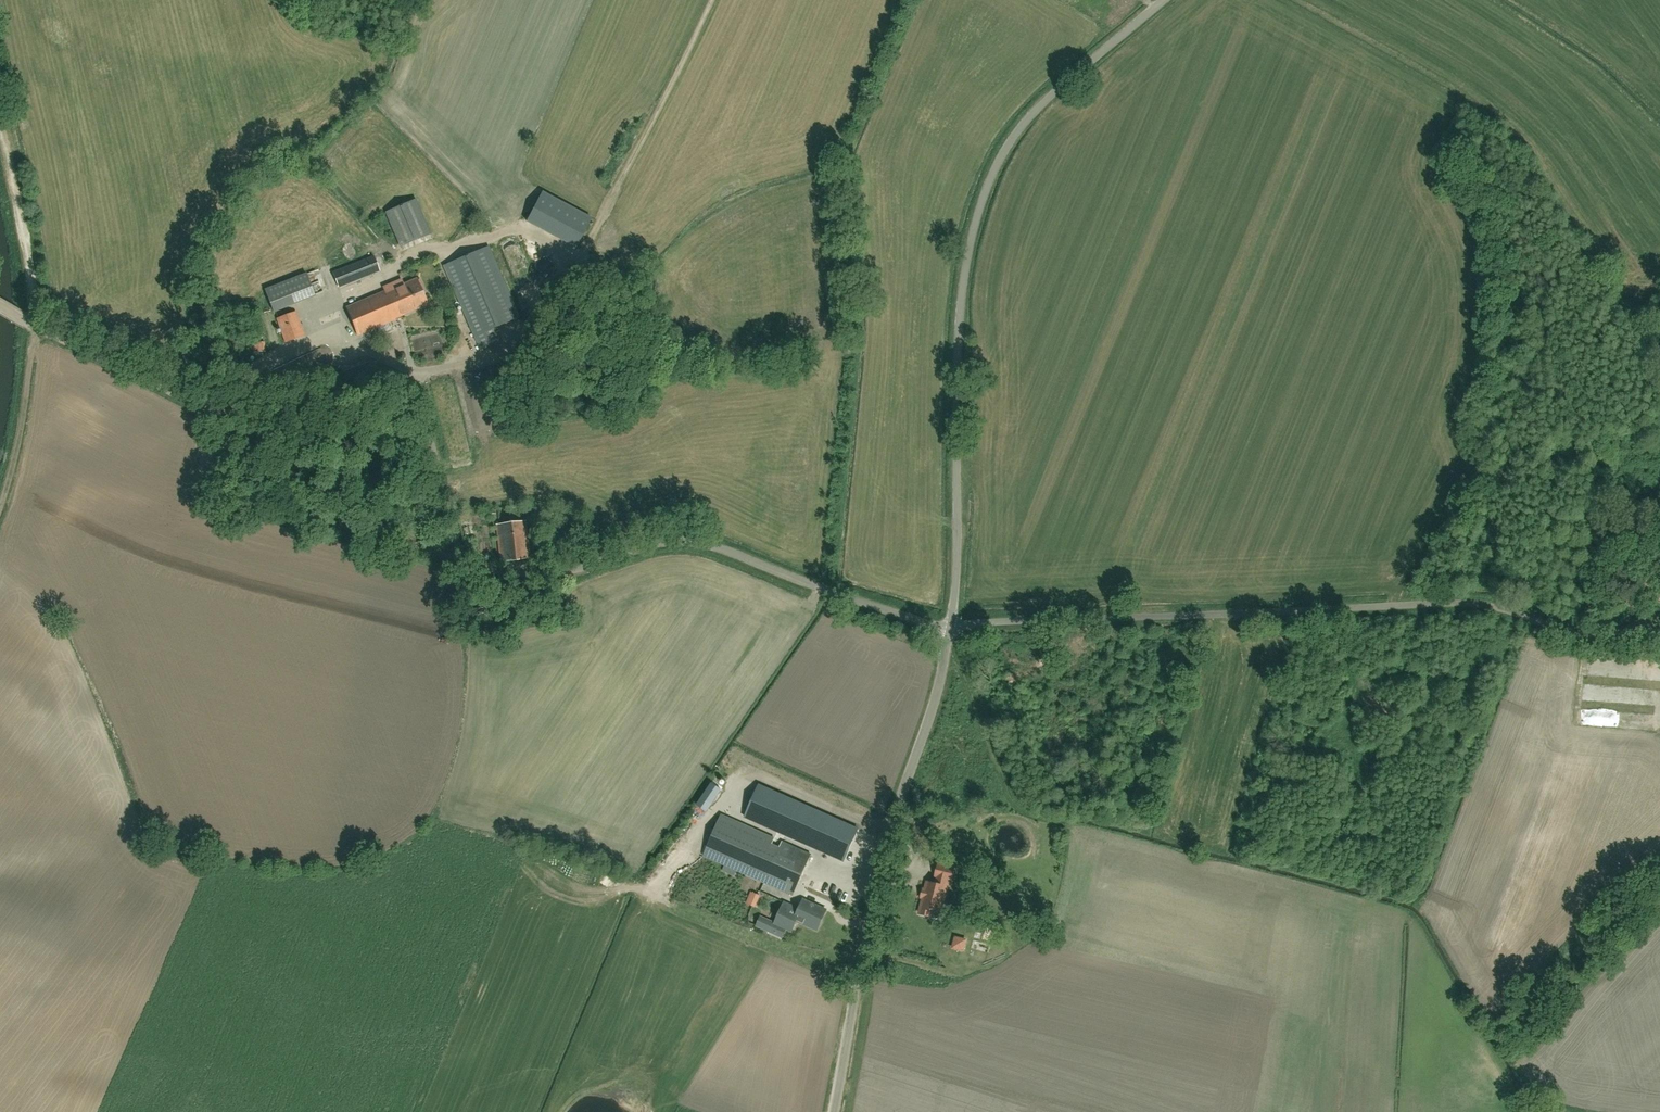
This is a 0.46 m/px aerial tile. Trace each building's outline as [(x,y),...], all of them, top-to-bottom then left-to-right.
[(591,218),(542,192),(527,221),(576,247),(591,218)] [(385,212),(400,248),(431,234),(416,199),(385,212)] [(487,246),(444,265),(480,350),(498,342),(493,329),(519,318),(487,246)] [(374,255),(332,272),(338,288),(380,271),(374,255)] [(265,291),(274,312),(314,295),(306,274),(265,291)] [(417,280),(417,279),(385,293),(384,292),(346,308),(358,336),(396,320),(396,319),(428,305),(421,289),(424,288),(420,279),(417,280)] [(296,312),(277,320),(285,343),(305,335),(296,312)] [(252,343),(252,352),(264,352),(264,342),(252,343)] [(529,556),(525,523),(497,526),(501,560),(529,556)] [(533,588),(547,587),(546,579),(532,580),(533,588)] [(858,829),(759,785),(745,817),(844,861),(858,829)] [(712,803),(702,797),(697,805),(707,811),(712,803)] [(793,896),(811,855),(796,848),(722,815),(707,847),(703,856),(793,896)] [(941,913),(949,880),(951,881),(954,868),(938,864),(935,877),(936,877),(935,884),(927,882),(925,890),(923,889),(921,897),(923,898),(920,913),(922,913),(922,915),(929,916),(929,915),(932,916),(933,911),(941,913)] [(821,907),(826,895),(815,890),(809,903),(803,900),(799,908),(797,912),(794,920),(796,921),(817,930),(826,909),(821,907)] [(760,895),(750,891),(745,903),(755,906),(760,895)] [(794,920),(797,912),(799,908),(784,901),(775,923),(760,917),(756,925),(768,931),(768,932),(782,939),(787,929),(792,931),(796,921),(794,920)] [(963,951),(966,937),(952,935),(949,948),(963,951)]
